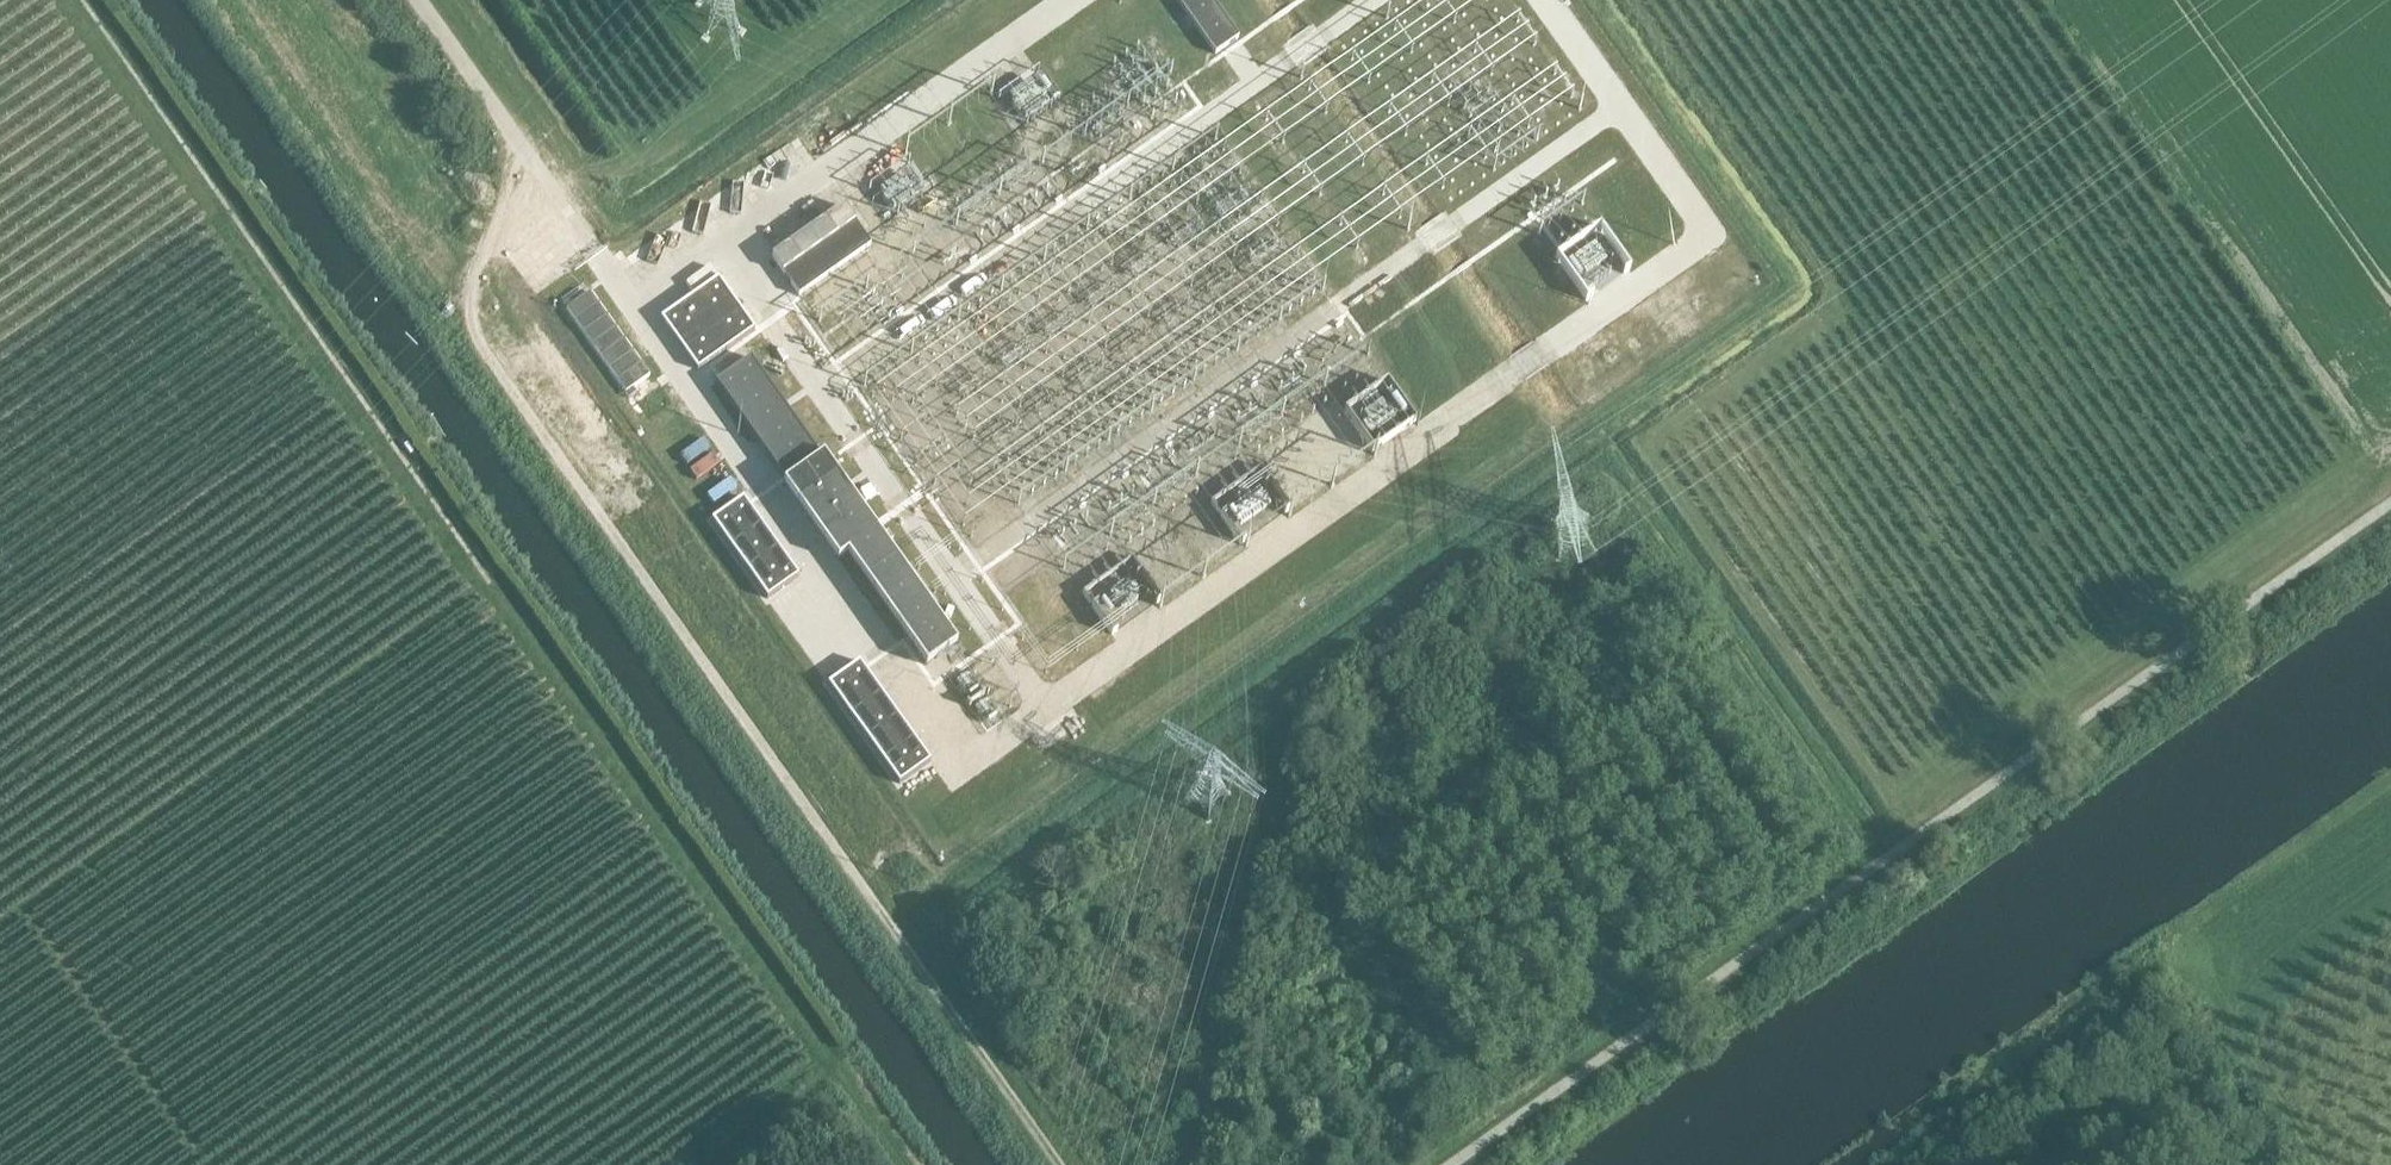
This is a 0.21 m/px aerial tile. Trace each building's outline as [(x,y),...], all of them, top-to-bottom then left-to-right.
[(1215,55),(1239,38),(1212,0),(1177,0),(1215,55)] [(996,100),(1010,118),(1038,97),(1024,78),(996,100)] [(898,173),(870,190),(883,213),(912,197),(898,173)] [(844,207),(772,257),(799,296),(871,246),(844,207)] [(720,280),(661,319),(696,371),(755,331),(720,280)] [(1396,428),(1384,405),(1360,417),(1372,441),(1396,428)] [(956,646),(826,460),(786,488),(838,561),(848,554),(926,669),(956,646)] [(1222,508),(1235,527),(1265,506),(1252,488),(1222,508)] [(743,499),(711,521),(766,601),(799,579),(743,499)] [(1076,585),(1092,622),(1145,599),(1129,562),(1076,585)] [(860,660),(828,683),(899,783),(931,761),(860,660)]
